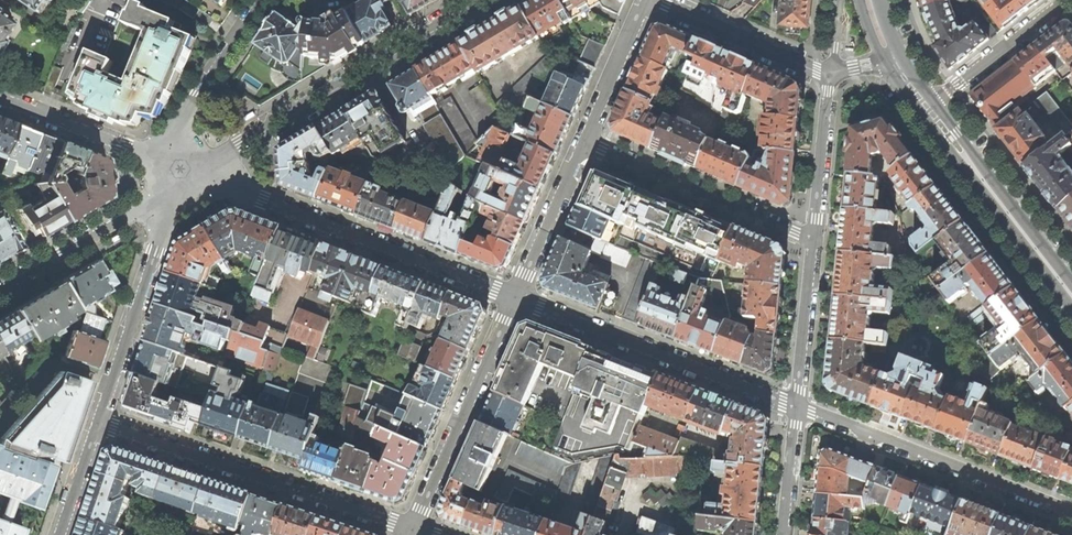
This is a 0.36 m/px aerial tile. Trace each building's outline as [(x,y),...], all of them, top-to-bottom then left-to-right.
[(40,13),(41,12),(46,15),(54,4),(52,3),(54,0),(20,0),(40,13)] [(69,4),(83,13),(92,0),(71,0),(69,4)] [(186,0),(185,0),(179,8),(194,19),(200,10),(186,0)] [(298,16),(308,2),(305,0),(288,0),(284,6),(298,16)] [(390,0),(367,0),(368,1),(358,7),(355,2),(345,8),(347,11),(365,42),(381,33),(392,27),(382,9),(385,7),(383,4),(390,0)] [(437,0),(401,0),(404,4),(410,14),(411,14),(412,15),(425,7),(437,0)] [(521,7),(539,37),(542,42),(560,31),(559,29),(561,27),(559,24),(564,21),(565,23),(571,19),(560,0),(533,0),(521,7)] [(571,19),(572,19),(581,14),(591,8),(600,2),(599,0),(560,0),(571,19)] [(600,2),(602,7),(619,14),(625,0),(599,0),(600,2)] [(800,34),(801,27),(808,28),(811,6),(811,0),(782,0),(780,25),(787,26),(787,33),(800,34)] [(925,10),(950,3),(949,0),(922,0),(925,10)] [(1041,0),(982,0),(980,1),(1002,30),(1021,16),(1041,0)] [(91,53),(74,92),(84,97),(80,108),(106,118),(126,126),(129,120),(138,124),(138,125),(145,110),(155,115),(160,103),(166,105),(166,106),(171,94),(169,93),(173,83),(177,72),(182,74),(191,51),(187,49),(189,44),(192,38),(176,31),(178,26),(160,19),(161,16),(145,10),(146,7),(136,3),(131,14),(129,14),(125,24),(149,34),(134,68),(139,70),(133,86),(108,75),(113,62),(91,53)] [(935,48),(950,70),(989,40),(976,22),(965,30),(961,30),(950,3),(925,10),(927,15),(925,16),(926,20),(928,25),(930,24),(939,45),(935,48)] [(493,24),(460,44),(478,74),(539,37),(521,7),(493,24)] [(592,9),(591,8),(581,14),(582,14),(583,16),(585,16),(586,16),(591,13),(592,12),(592,10),(592,9)] [(338,58),(365,42),(347,11),(331,21),(330,24),(305,22),(303,56),(328,58),(338,58)] [(300,75),(302,75),(303,56),(305,22),(305,21),(302,18),(301,19),(300,20),(299,21),(300,22),(301,25),(298,28),(293,24),(296,20),(290,16),(287,21),(276,13),(266,28),(255,44),(266,52),(261,59),(269,65),(274,57),(285,64),(285,66),(287,68),(289,70),(292,72),(295,74),(300,75)] [(0,55),(7,45),(4,43),(5,40),(3,39),(13,23),(0,14),(0,54),(0,55)] [(1036,45),(1056,72),(1064,66),(1055,53),(1058,51),(1071,69),(1071,25),(1069,20),(1036,45)] [(647,47),(642,59),(667,70),(675,51),(688,57),(696,39),(663,25),(655,28),(647,47)] [(709,45),(696,39),(688,57),(699,61),(696,67),(691,65),(687,75),(692,78),(689,85),(704,91),(710,78),(715,80),(727,53),(709,45)] [(605,46),(590,40),(580,62),(595,68),(605,46)] [(438,57),(416,70),(432,96),(439,92),(440,94),(448,89),(446,87),(462,78),(464,82),(478,74),(460,44),(438,57)] [(984,114),(997,131),(1021,113),(1014,104),(1056,72),(1036,45),(1024,55),(970,96),(984,114)] [(742,59),(727,53),(715,80),(713,85),(727,91),(730,90),(731,88),(733,89),(735,92),(723,117),(736,127),(747,98),(744,97),(745,95),(758,67),(742,59)] [(547,58),(496,105),(505,120),(555,72),(547,58)] [(634,75),(627,91),(653,103),(667,70),(642,59),(634,75)] [(582,98),(595,68),(580,62),(573,77),(566,74),(564,77),(559,75),(546,106),(573,118),(582,98)] [(63,70),(54,67),(44,92),(52,95),(63,70)] [(781,77),(758,67),(745,95),(772,105),(771,118),(799,121),(802,92),(798,85),(781,77)] [(411,110),(432,96),(416,70),(403,77),(390,86),(401,104),(400,105),(400,107),(403,112),(405,113),(411,110)] [(68,98),(73,86),(66,83),(62,95),(68,98)] [(484,84),(469,93),(493,131),(496,129),(504,121),(505,120),(496,105),(484,84)] [(623,137),(653,150),(664,123),(648,116),(653,103),(627,91),(612,126),(615,133),(623,137)] [(1035,102),(1040,109),(1042,108),(1065,138),(1066,137),(1070,134),(1071,133),(1071,125),(1070,122),(1071,121),(1071,111),(1068,106),(1062,111),(1047,92),(1035,102)] [(373,140),(383,156),(395,148),(406,142),(391,118),(392,118),(386,109),(379,98),(372,96),(362,102),(346,112),(364,143),(365,144),(373,140)] [(426,110),(436,104),(432,96),(411,110),(412,112),(423,105),(426,110)] [(450,97),(437,105),(443,115),(467,156),(470,153),(479,145),(479,144),(450,97)] [(541,112),(543,113),(546,106),(531,99),(527,109),(537,113),(541,112)] [(436,104),(426,110),(422,113),(428,125),(443,115),(437,105),(436,104)] [(573,118),(546,106),(543,113),(543,117),(542,121),(539,119),(537,121),(535,127),(536,128),(538,129),(537,133),(533,136),(531,135),(530,131),(519,126),(517,131),(514,137),(529,143),(557,156),(565,137),(573,118)] [(248,117),(250,121),(260,114),(258,111),(250,115),(248,117)] [(333,119),(319,128),(334,154),(335,155),(343,151),(345,154),(364,143),(346,112),(333,119)] [(1010,148),(1026,169),(1050,150),(1044,142),(1046,140),(1029,117),(1026,119),(1021,112),(1021,113),(997,131),(1010,148)] [(467,156),(443,115),(428,125),(425,126),(434,142),(438,141),(443,151),(446,153),(432,166),(444,177),(466,156),(467,156)] [(0,118),(0,153),(5,155),(16,125),(0,119),(0,118)] [(676,160),(698,169),(710,141),(702,137),(703,134),(666,118),(664,123),(653,150),(676,160)] [(798,138),(799,121),(771,118),(764,118),(763,132),(766,133),(765,143),(766,145),(766,151),(771,152),(796,154),(798,138)] [(851,152),(849,175),(870,176),(872,155),(873,156),(881,153),(883,152),(896,169),(913,156),(901,140),(885,120),(854,129),(852,141),(846,140),(845,151),(851,152)] [(511,135),(514,137),(517,131),(510,128),(511,125),(504,121),(496,129),(511,135)] [(16,125),(5,155),(0,167),(0,174),(5,176),(10,165),(24,170),(25,168),(38,133),(27,129),(16,125)] [(280,151),(282,174),(295,173),(295,166),(310,165),(309,156),(315,152),(319,158),(323,159),(334,154),(319,128),(300,139),(280,151)] [(550,171),(557,156),(529,143),(528,146),(531,148),(524,163),(526,164),(524,169),(519,169),(517,168),(518,166),(501,158),(511,135),(496,129),(493,131),(479,144),(479,145),(485,148),(481,158),(470,153),(467,156),(466,156),(488,166),(542,190),(550,171)] [(50,138),(38,133),(25,168),(34,171),(34,169),(38,168),(42,170),(38,183),(44,182),(60,142),(50,138)] [(1059,211),(1071,201),(1071,177),(1058,157),(1070,148),(1071,150),(1071,139),(1069,141),(1066,137),(1065,138),(1050,150),(1026,169),(1040,187),(1059,211)] [(719,178),(740,187),(748,168),(751,162),(752,159),(749,154),(744,155),(710,141),(698,169),(719,178)] [(73,147),(60,142),(44,182),(58,182),(58,181),(59,177),(58,174),(57,174),(58,172),(67,167),(77,172),(85,151),(73,147)] [(395,148),(383,156),(378,158),(397,166),(400,161),(397,152),(395,148)] [(764,151),(756,150),(752,159),(751,162),(758,165),(764,151)] [(106,160),(85,151),(77,172),(76,175),(79,176),(79,178),(80,185),(83,187),(70,195),(69,193),(65,195),(58,182),(44,182),(66,220),(89,207),(108,195),(107,180),(106,160)] [(784,206),(791,202),(796,154),(771,152),(765,167),(761,166),(758,173),(748,168),(740,187),(763,197),(784,206)] [(925,171),(913,156),(896,169),(891,173),(894,177),(894,179),(914,204),(936,186),(925,171)] [(282,174),(283,187),(302,194),(319,201),(330,173),(323,170),(322,171),(319,179),(311,177),(310,165),(295,166),(295,173),(282,174)] [(473,198),(481,204),(487,206),(527,224),(535,205),(542,190),(488,166),(473,198)] [(338,208),(358,216),(369,186),(353,179),(354,178),(347,175),(346,176),(331,170),(330,173),(319,201),(338,208)] [(595,173),(580,207),(611,221),(623,226),(619,236),(705,272),(707,268),(716,272),(721,262),(736,228),(724,222),(721,227),(713,224),(708,221),(708,218),(669,201),(667,202),(649,194),(649,192),(640,188),(613,177),(612,178),(599,173),(598,174),(595,173)] [(847,196),(845,209),(876,212),(878,184),(876,183),(876,179),(876,177),(870,176),(849,175),(848,188),(843,188),(843,192),(843,196),(847,196)] [(53,229),(66,220),(44,182),(38,183),(34,184),(40,194),(27,202),(30,207),(27,209),(25,204),(17,209),(20,213),(19,213),(28,229),(34,225),(40,236),(53,229)] [(445,250),(460,256),(465,243),(481,204),(473,198),(471,197),(466,212),(460,210),(458,216),(451,213),(460,189),(450,183),(438,214),(427,243),(445,250)] [(378,224),(396,231),(407,203),(411,193),(401,189),(397,200),(383,194),(385,191),(370,185),(369,186),(358,216),(378,224)] [(949,203),(936,186),(914,204),(910,207),(913,210),(918,210),(927,221),(926,222),(930,228),(929,232),(926,233),(925,232),(913,241),(913,248),(919,255),(937,241),(963,221),(949,203)] [(1059,211),(1071,227),(1071,201),(1059,211)] [(411,237),(427,243),(438,214),(407,203),(396,231),(411,237)] [(522,235),(527,224),(487,206),(483,214),(494,219),(489,230),(500,235),(498,240),(516,248),(522,235)] [(572,216),(568,226),(597,238),(602,241),(611,221),(580,207),(577,206),(572,216)] [(23,247),(0,208),(0,260),(6,257),(23,247)] [(842,243),(841,252),(891,258),(892,247),(877,245),(874,248),(872,246),(875,222),(877,221),(879,223),(894,225),(895,214),(876,212),(845,209),(844,218),(840,218),(840,224),(844,224),(843,231),(842,237),(838,236),(838,242),(842,243)] [(237,211),(208,227),(228,262),(238,256),(240,253),(247,256),(256,260),(257,261),(255,267),(258,268),(255,276),(263,279),(283,228),(262,220),(237,211)] [(977,239),(963,221),(937,241),(950,258),(951,258),(954,261),(951,263),(952,264),(955,263),(955,265),(954,266),(952,268),(950,266),(932,280),(940,292),(989,254),(977,239)] [(179,245),(169,273),(204,285),(218,290),(221,279),(212,276),(214,268),(220,265),(221,267),(229,263),(228,262),(208,227),(194,236),(179,245)] [(305,237),(283,228),(263,279),(256,298),(270,304),(274,295),(273,294),(281,271),(286,269),(292,271),(291,273),(291,275),(292,276),(293,277),(295,277),(296,276),(301,278),(303,276),(305,271),(313,274),(314,272),(324,244),(305,237)] [(760,238),(736,228),(721,262),(736,268),(742,265),(749,268),(750,274),(749,284),(782,288),(784,273),(786,254),(782,247),(760,238)] [(124,236),(122,232),(111,238),(114,242),(121,238),(124,236)] [(713,281),(716,272),(707,268),(705,272),(619,236),(615,246),(632,253),(647,259),(661,264),(675,270),(687,275),(700,280),(713,281)] [(592,252),(591,253),(627,267),(632,253),(615,246),(602,241),(597,238),(591,252),(592,252)] [(507,268),(516,248),(498,240),(495,239),(492,245),(482,241),(479,249),(465,243),(460,256),(483,264),(500,271),(507,268)] [(602,305),(609,290),(610,286),(608,284),(610,277),(595,271),(591,272),(594,265),(588,262),(591,253),(592,252),(591,252),(562,240),(552,261),(543,281),(546,289),(568,298),(600,310),(602,305)] [(341,251),(324,244),(314,272),(330,278),(331,282),(330,283),(328,287),(325,287),(321,299),(336,305),(338,299),(355,256),(341,251)] [(837,294),(836,297),(892,302),(893,289),(878,288),(875,290),(873,288),(873,283),(875,283),(875,274),(874,274),(875,268),(877,267),(880,269),(895,271),(896,258),(891,258),(841,252),(841,255),(837,255),(836,261),(840,262),(838,275),(837,287),(833,287),(833,293),(837,294)] [(1002,271),(989,254),(940,292),(949,303),(967,289),(966,287),(969,285),(972,285),(975,290),(988,308),(1014,287),(1002,271)] [(370,262),(355,256),(338,299),(351,304),(356,292),(359,289),(374,295),(385,268),(370,262)] [(624,319),(638,325),(653,286),(661,264),(647,259),(624,319)] [(97,260),(61,281),(77,308),(79,310),(86,313),(94,316),(94,307),(90,301),(92,300),(93,301),(96,299),(100,297),(99,295),(110,289),(108,286),(116,281),(109,270),(105,272),(97,260)] [(407,276),(385,268),(374,295),(367,314),(376,317),(380,306),(385,308),(388,301),(391,302),(399,305),(407,308),(400,326),(400,327),(398,333),(407,336),(411,325),(426,284),(407,276)] [(687,275),(675,270),(671,280),(683,285),(687,275)] [(164,288),(158,306),(191,317),(193,312),(207,317),(205,322),(210,324),(236,332),(242,335),(245,326),(238,323),(238,321),(232,319),(236,310),(209,301),(208,303),(200,301),(200,297),(204,285),(169,273),(164,288)] [(696,347),(715,355),(726,326),(700,315),(708,292),(725,293),(722,282),(713,281),(700,280),(692,301),(677,340),(696,347)] [(38,295),(14,309),(30,336),(32,340),(50,329),(53,335),(61,331),(57,324),(68,318),(66,315),(77,308),(61,281),(38,295)] [(440,289),(426,284),(411,325),(420,328),(426,314),(442,321),(443,317),(452,294),(440,289)] [(781,304),(782,288),(749,284),(746,318),(760,320),(762,323),(761,334),(777,335),(781,304)] [(656,332),(677,340),(692,301),(687,299),(683,306),(667,299),(666,300),(657,296),(659,288),(653,286),(638,325),(656,332)] [(1028,305),(1014,287),(988,308),(1001,325),(1002,325),(1005,329),(1005,333),(1003,335),(1000,333),(983,347),(991,358),(1040,321),(1028,305)] [(609,290),(602,305),(609,308),(615,305),(618,299),(615,293),(609,290)] [(484,306),(452,294),(443,317),(450,319),(452,319),(454,320),(456,322),(455,324),(453,324),(450,326),(443,341),(470,352),(480,330),(487,314),(484,306)] [(832,338),(832,340),(865,343),(887,345),(888,334),(873,332),(870,334),(868,331),(868,326),(870,326),(870,318),(869,317),(870,312),(873,311),(875,313),(890,315),(892,302),(836,297),(836,299),(832,299),(831,306),(835,306),(834,318),(833,331),(829,331),(828,337),(832,338)] [(150,330),(145,343),(187,357),(188,353),(184,351),(189,338),(192,336),(197,337),(196,340),(198,343),(223,352),(227,341),(232,343),(236,332),(210,324),(209,329),(199,325),(201,320),(191,317),(158,306),(154,318),(153,318),(151,324),(149,330),(150,330)] [(0,317),(0,350),(2,353),(11,348),(15,354),(22,350),(18,344),(30,336),(14,309),(0,317)] [(313,345),(309,358),(315,360),(330,321),(314,316),(299,310),(290,334),(289,335),(313,345)] [(104,319),(94,316),(86,313),(79,332),(73,331),(65,357),(96,368),(99,359),(105,341),(98,339),(104,319)] [(248,319),(245,326),(242,335),(272,345),(281,348),(284,349),(289,335),(290,334),(248,319)] [(1054,339),(1040,321),(991,358),(975,370),(990,380),(1019,357),(1017,354),(1019,352),(1023,353),(1026,356),(1026,357),(1039,375),(1066,354),(1054,339)] [(730,360),(744,366),(755,337),(749,335),(750,331),(728,322),(726,326),(715,355),(730,360)] [(504,372),(494,392),(525,406),(543,365),(580,379),(592,348),(556,334),(530,324),(523,327),(504,372)] [(228,356),(264,368),(270,352),(263,350),(265,346),(271,349),(272,345),(242,335),(236,332),(232,343),(228,356)] [(744,366),(767,375),(774,370),(775,357),(776,348),(777,335),(761,334),(759,339),(755,337),(744,366)] [(858,401),(871,406),(883,374),(867,368),(865,369),(864,371),(859,371),(860,362),(863,362),(865,343),(832,340),(831,350),(827,349),(826,357),(830,358),(827,384),(832,391),(851,398),(850,402),(853,403),(857,405),(858,401)] [(400,355),(415,362),(421,348),(405,341),(400,355)] [(464,365),(470,352),(443,341),(430,369),(457,381),(464,365)] [(140,358),(135,374),(161,383),(176,388),(187,357),(145,343),(140,358)] [(261,378),(270,381),(281,348),(272,345),(271,349),(270,352),(264,368),(261,378)] [(595,350),(592,348),(580,379),(551,454),(573,464),(581,462),(601,458),(616,455),(621,454),(621,458),(628,458),(640,426),(648,407),(660,375),(657,373),(655,375),(621,362),(595,352),(595,350)] [(1066,354),(1039,375),(1029,383),(1038,394),(1046,388),(1044,386),(1046,385),(1051,385),(1062,399),(1063,405),(1067,410),(1069,408),(1071,406),(1071,363),(1066,354)] [(891,414),(904,418),(916,387),(910,385),(913,377),(919,380),(924,367),(926,364),(903,355),(897,369),(898,370),(900,372),(898,373),(899,374),(892,377),(883,374),(871,406),(887,412),(886,416),(888,417),(890,418),(891,414)] [(299,371),(333,384),(339,368),(315,360),(309,358),(304,356),(299,371)] [(451,396),(457,381),(430,369),(422,365),(420,368),(427,371),(425,376),(427,377),(423,386),(427,387),(425,391),(421,392),(421,390),(412,386),(408,396),(444,411),(451,396)] [(924,427),(936,431),(949,399),(942,397),(938,391),(944,375),(924,367),(919,380),(926,382),(923,390),(916,387),(904,418),(916,423),(915,427),(918,428),(923,430),(924,427)] [(224,390),(222,396),(221,398),(234,402),(234,401),(236,395),(238,395),(241,393),(245,382),(234,378),(235,373),(223,369),(218,386),(217,388),(224,390)] [(195,419),(205,423),(209,411),(176,399),(174,405),(156,399),(161,383),(135,374),(124,404),(128,412),(157,422),(190,433),(195,419)] [(681,383),(660,375),(648,407),(687,422),(700,390),(681,383)] [(189,392),(213,400),(215,393),(217,388),(218,386),(193,378),(189,392)] [(343,406),(347,407),(361,411),(368,390),(350,384),(343,406)] [(956,439),(967,443),(980,412),(974,409),(976,402),(982,405),(983,403),(988,389),(976,384),(969,404),(950,396),(949,399),(936,431),(948,436),(946,439),(951,441),(955,443),(956,439)] [(285,411),(291,394),(268,386),(260,409),(252,406),(241,439),(252,443),(257,445),(262,447),(262,446),(272,450),(283,417),(285,411)] [(717,397),(700,390),(687,422),(723,436),(725,431),(736,404),(717,397)] [(488,406),(481,423),(507,434),(510,436),(513,429),(516,430),(520,420),(518,419),(519,416),(525,418),(529,408),(525,406),(494,392),(488,406)] [(221,398),(222,396),(215,393),(213,400),(209,411),(205,423),(204,426),(217,430),(215,435),(220,437),(225,439),(227,434),(241,439),(252,406),(234,401),(234,402),(221,398)] [(309,399),(291,394),(285,411),(302,417),(309,399)] [(436,430),(444,411),(408,396),(399,418),(393,433),(427,449),(436,430)] [(294,469),(303,471),(313,441),(326,404),(319,401),(314,416),(312,424),(307,425),(283,417),(272,450),(286,454),(298,458),(294,469)] [(990,452),(1001,456),(1013,426),(1013,424),(1004,420),(1005,416),(991,411),(992,406),(983,403),(982,405),(980,412),(967,443),(978,447),(976,454),(981,456),(987,458),(990,452)] [(764,415),(736,404),(725,431),(732,433),(738,434),(738,440),(734,440),(733,454),(731,454),(730,465),(764,468),(766,443),(769,422),(764,415)] [(334,448),(347,452),(349,448),(356,428),(359,419),(361,411),(347,407),(334,448)] [(399,418),(374,407),(368,422),(380,428),(393,433),(399,418)] [(356,428),(376,437),(380,428),(368,422),(359,419),(356,428)] [(474,438),(467,453),(494,465),(507,434),(481,423),(474,438)] [(686,427),(679,424),(675,434),(682,437),(686,427)] [(680,442),(640,426),(628,458),(674,457),(680,442)] [(1019,463),(1034,469),(1047,438),(1047,437),(1037,434),(1036,435),(1013,426),(1001,456),(1006,458),(1005,462),(1012,465),(1014,461),(1019,463)] [(422,460),(427,449),(393,433),(380,428),(376,437),(390,443),(394,442),(396,446),(389,462),(416,474),(422,460)] [(713,463),(717,451),(681,438),(680,442),(674,457),(687,457),(686,460),(713,463)] [(1061,479),(1071,453),(1071,452),(1071,448),(1067,447),(1067,448),(1057,444),(1057,442),(1047,438),(1034,469),(1047,474),(1061,479)] [(347,452),(334,448),(313,441),(303,471),(321,478),(337,483),(347,452)] [(517,454),(563,475),(566,467),(573,464),(551,454),(522,441),(517,454)] [(47,463),(0,447),(0,493),(9,497),(0,521),(0,534),(22,534),(24,529),(7,524),(16,499),(17,500),(17,501),(38,508),(53,465),(47,463)] [(353,489),(366,493),(376,465),(373,464),(374,459),(359,454),(360,452),(349,448),(347,452),(337,483),(353,489)] [(820,459),(819,468),(850,477),(869,484),(876,467),(851,458),(828,448),(821,453),(820,459)] [(105,461),(101,474),(130,484),(132,476),(138,478),(135,487),(143,490),(141,495),(160,501),(171,467),(153,461),(116,449),(108,452),(105,461)] [(467,453),(455,481),(466,485),(482,492),(494,465),(467,453)] [(1071,453),(1061,479),(1071,484),(1071,454),(1071,453)] [(601,534),(603,534),(607,524),(611,525),(619,503),(614,501),(618,491),(620,491),(626,474),(685,472),(686,460),(687,457),(674,457),(628,458),(621,458),(621,454),(616,455),(589,534),(601,534)] [(616,455),(601,458),(582,514),(585,515),(581,526),(583,530),(580,532),(547,521),(543,534),(589,534),(616,455)] [(397,504),(405,500),(410,488),(416,474),(389,462),(385,471),(383,470),(381,466),(376,465),(366,493),(397,504)] [(567,503),(581,462),(573,464),(566,467),(563,475),(557,492),(553,506),(552,508),(555,509),(567,503)] [(761,496),(764,468),(730,465),(715,463),(714,473),(727,474),(730,478),(730,488),(725,488),(725,496),(729,497),(728,507),(708,505),(707,518),(758,523),(761,496)] [(196,476),(171,467),(160,501),(197,514),(209,480),(196,476)] [(887,472),(876,467),(869,484),(864,499),(864,503),(878,502),(887,506),(899,476),(887,472)] [(817,486),(817,494),(848,497),(850,477),(819,468),(819,471),(814,471),(813,479),(818,480),(817,486)] [(509,471),(496,499),(507,504),(514,489),(553,506),(557,492),(509,471)] [(94,495),(86,518),(120,530),(130,499),(125,497),(130,484),(101,474),(94,495)] [(907,479),(899,476),(887,506),(905,513),(902,521),(907,523),(911,514),(922,485),(920,484),(921,480),(914,478),(912,481),(907,479)] [(232,488),(209,480),(197,514),(204,516),(205,518),(241,531),(243,526),(253,495),(232,488)] [(454,523),(466,527),(474,504),(461,499),(466,485),(455,481),(441,512),(445,520),(454,523)] [(911,514),(952,531),(963,501),(953,497),(936,490),(922,485),(911,514)] [(667,505),(672,510),(682,502),(682,500),(678,496),(675,498),(670,493),(667,495),(662,490),(656,494),(652,488),(642,496),(647,502),(650,499),(655,505),(659,502),(664,507),(667,505)] [(815,506),(814,519),(844,522),(845,510),(841,510),(841,506),(850,506),(850,508),(864,509),(864,503),(864,499),(848,497),(817,494),(815,506)] [(253,495),(243,526),(248,528),(245,534),(275,534),(285,506),(270,501),(253,495)] [(961,534),(995,534),(1002,516),(982,508),(963,501),(952,531),(961,534)] [(490,534),(497,534),(506,509),(497,505),(494,507),(488,505),(486,509),(474,504),(466,527),(480,532),(490,534)] [(285,506),(275,534),(276,534),(312,534),(318,517),(303,512),(285,506)] [(547,521),(506,507),(506,509),(497,534),(543,534),(547,521)] [(952,531),(911,514),(907,523),(903,534),(907,534),(950,534),(952,531)] [(1002,516),(995,534),(1030,534),(1033,528),(1016,522),(1002,516)] [(318,517),(312,534),(346,534),(348,528),(335,523),(318,517)] [(758,523),(707,518),(701,517),(699,531),(719,533),(720,530),(725,531),(728,534),(757,534),(758,523)] [(124,532),(120,530),(86,518),(80,534),(123,534),(124,532)] [(812,534),(853,534),(847,533),(848,522),(844,522),(814,519),(813,529),(812,534)] [(641,534),(674,534),(676,531),(643,520),(638,534),(641,534)]
